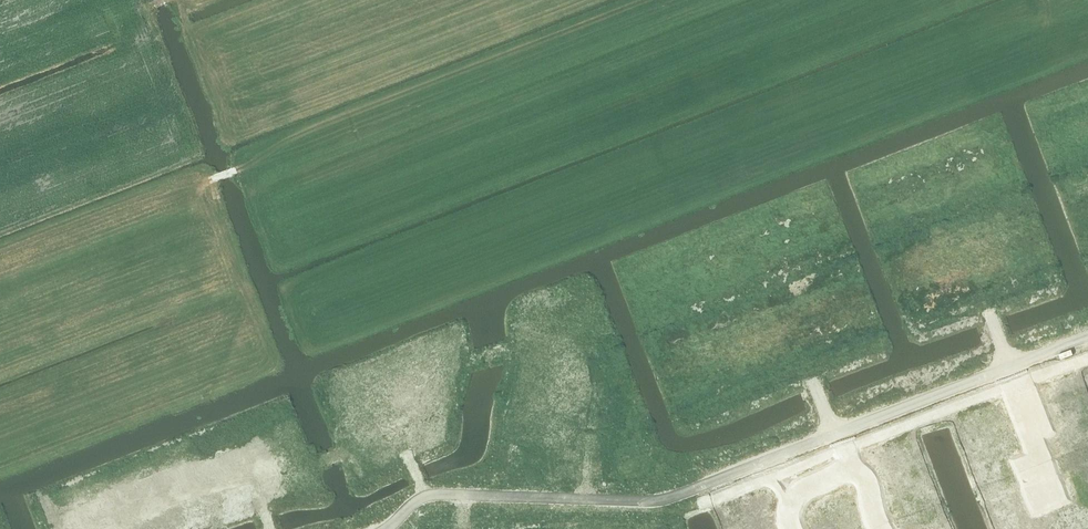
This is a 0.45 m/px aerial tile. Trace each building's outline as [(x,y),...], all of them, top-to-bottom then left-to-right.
[(1056,376),(1042,381),(1047,395),(1044,395),(1048,404),(1050,404),(1051,405),(1070,398),(1066,387),(1061,389),(1056,376)] [(1003,399),(979,408),(984,422),(979,424),(981,430),(994,426),(992,419),(1008,413),(1003,399)] [(1076,416),(1064,420),(1067,427),(1079,422),(1076,416)] [(1069,433),(1052,440),(1058,454),(1082,445),(1077,431),(1082,429),(1079,422),(1067,427),(1069,433)] [(880,445),(872,448),(878,462),(890,458),(892,465),(905,460),(896,439),(889,442),(888,440),(879,443),(880,445)] [(994,439),(982,444),(984,451),(989,449),(994,462),(1018,453),(1013,439),(996,445),(994,439)] [(1071,467),(1076,482),(1087,477),(1087,461),(1071,467)] [(1003,474),(991,479),(993,485),(998,483),(1007,507),(1022,502),(1017,488),(1019,488),(1015,478),(1013,479),(1012,477),(1005,480),(1003,474)] [(913,496),(895,501),(898,515),(924,508),(920,494),(925,492),(923,485),(911,489),(913,496)] [(757,492),(738,499),(749,528),(768,521),(757,492)] [(839,496),(826,502),(838,526),(850,520),(853,525),(860,522),(854,509),(847,512),(839,496)] [(1073,519),(1077,528),(1084,528),(1083,527),(1087,525),(1087,499),(1087,498),(1073,503),(1079,517),(1073,519)] [(812,509),(821,526),(814,528),(831,528),(837,526),(826,502),(812,509)] [(899,515),(902,528),(921,524),(922,528),(930,528),(935,527),(933,521),(928,522),(924,508),(899,515)] [(1023,528),(1058,528),(1056,523),(1050,525),(1047,518),(1046,519),(1045,517),(1036,520),(1037,523),(1023,528)]
